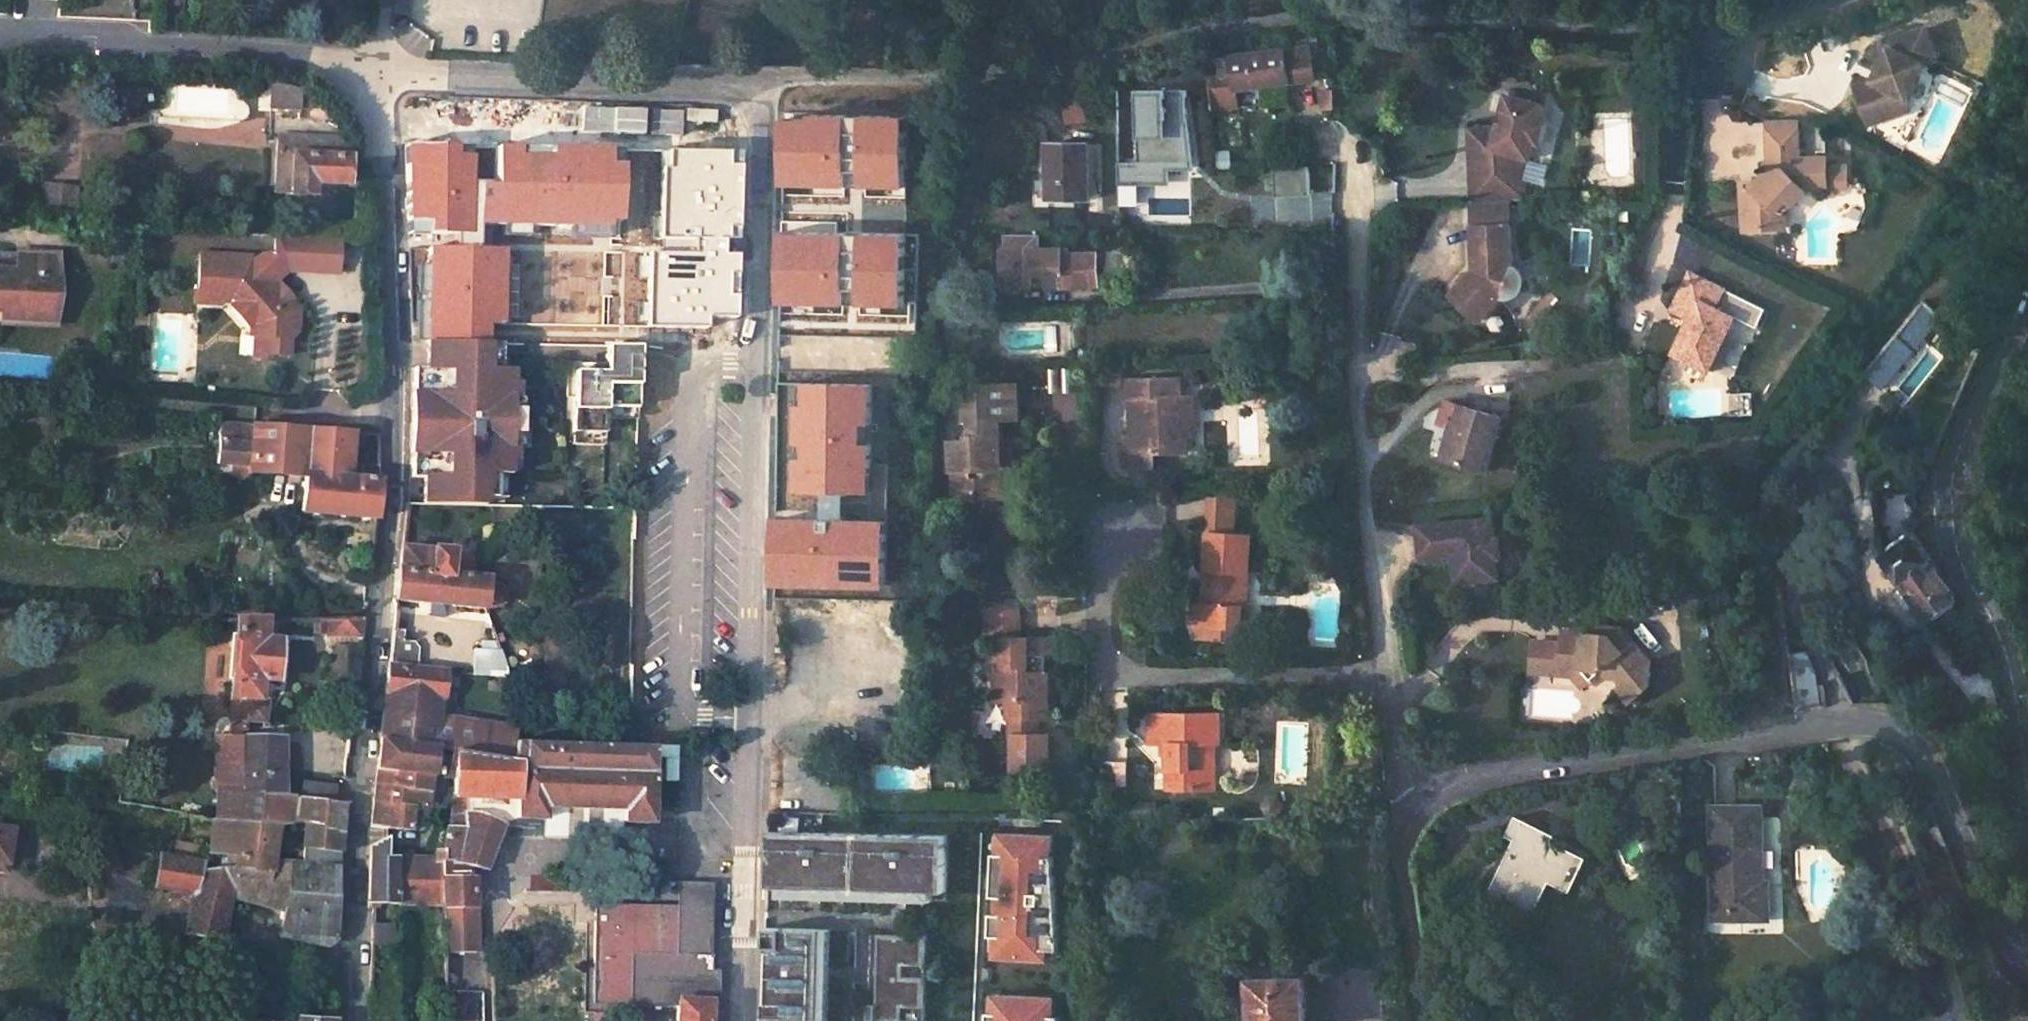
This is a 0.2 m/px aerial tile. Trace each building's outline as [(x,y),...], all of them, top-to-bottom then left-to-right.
[(744,10),(714,5),(713,12),(743,18),(744,10)] [(1925,33),(1906,72),(1906,74),(1910,76),(1907,84),(1902,82),(1883,88),(1896,127),(1922,118),(1931,97),(1937,99),(1952,63),(1968,60),(1962,27),(1925,33)] [(1239,86),(1320,72),(1317,52),(1294,55),(1292,41),(1228,53),(1229,61),(1235,61),(1239,86)] [(1906,74),(1902,82),(1907,84),(1910,76),(1906,74)] [(296,82),(269,79),(267,109),(294,110),(296,82)] [(1216,106),(1248,102),(1247,94),(1232,97),(1229,81),(1214,83),(1216,106)] [(1191,115),(1191,86),(1140,87),(1141,172),(1167,172),(1166,160),(1193,159),(1193,127),(1186,127),(1186,115),(1191,115)] [(1922,118),(1941,111),(1937,99),(1931,97),(1922,118)] [(1482,186),(1537,184),(1536,158),(1544,161),(1549,145),(1555,147),(1562,128),(1556,126),(1561,111),(1525,99),(1514,132),(1480,133),(1482,186)] [(1789,118),(1769,119),(1770,128),(1799,128),(1799,119),(1789,118)] [(898,119),(782,119),(782,186),(898,186),(898,119)] [(1799,128),(1770,128),(1771,168),(1759,179),(1754,185),(1745,185),(1747,227),(1779,225),(1778,208),(1790,196),(1794,201),(1810,186),(1817,179),(1828,179),(1828,165),(1828,156),(1800,157),(1799,128)] [(346,142),(337,142),(337,136),(278,134),(277,139),(272,190),(310,194),(311,181),(362,184),(359,165),(356,152),(346,151),(346,142)] [(1096,137),(1056,136),(1056,192),(1096,192),(1096,137)] [(473,142),(412,142),(412,231),(473,231),(473,142)] [(629,147),(503,144),(503,180),(484,180),(483,221),(627,224),(629,147)] [(750,150),(667,145),(657,324),(712,327),(713,315),(741,317),(750,150)] [(1136,159),(1121,159),(1121,172),(1136,172),(1136,159)] [(1847,164),(1828,165),(1828,179),(1829,185),(1838,185),(1848,185),(1847,164)] [(1312,165),(1276,167),(1278,194),(1314,192),(1312,165)] [(1537,184),(1482,186),(1482,205),(1512,205),(1538,205),(1537,184)] [(1778,208),(1779,225),(1785,224),(1785,211),(1794,201),(1790,196),(1778,208)] [(1482,205),(1473,205),(1474,224),(1512,222),(1512,205),(1482,205)] [(1512,222),(1474,224),(1476,267),(1453,293),(1475,313),(1486,312),(1503,294),(1505,295),(1512,295),(1517,292),(1521,289),(1524,284),(1525,279),(1525,276),(1523,271),(1520,267),(1518,265),(1514,263),(1512,222)] [(333,236),(271,232),(270,251),(280,252),(287,262),(290,267),(304,256),(311,268),(331,269),(333,236)] [(1007,233),(1009,288),(1088,285),(1087,254),(1074,254),(1074,245),(1047,246),(1047,232),(1007,233)] [(904,238),(783,235),(781,305),(903,308),(904,238)] [(508,248),(438,245),(434,332),(505,335),(508,248)] [(5,249),(4,249),(2,249),(0,249),(0,302),(11,304),(11,310),(42,315),(45,270),(3,268),(5,249)] [(46,252),(5,249),(3,268),(45,270),(46,252)] [(244,254),(195,250),(193,295),(225,297),(225,294),(233,295),(232,302),(230,303),(244,324),(244,336),(250,337),(261,338),(261,351),(283,351),(283,336),(292,330),(293,309),(268,275),(272,272),(263,259),(253,267),(244,266),(244,262),(244,254)] [(272,272),(287,262),(280,252),(270,251),(260,251),(244,262),(244,266),(253,267),(263,259),(272,272)] [(1692,316),(1690,319),(1695,322),(1691,331),(1686,328),(1675,351),(1710,368),(1736,314),(1717,305),(1726,286),(1691,270),(1673,308),(1692,316)] [(42,315),(11,310),(11,304),(0,302),(0,319),(42,322),(42,315)] [(1922,304),(1864,373),(1893,398),(1935,346),(1926,339),(1932,333),(1936,337),(1949,321),(1922,304)] [(1695,322),(1690,319),(1686,328),(1691,331),(1695,322)] [(250,337),(249,356),(260,356),(261,351),(261,338),(250,337)] [(430,343),(504,345),(503,339),(430,337),(430,343)] [(576,355),(575,427),(607,427),(607,414),(607,402),(639,403),(640,342),(608,341),(607,359),(607,367),(598,367),(598,359),(584,359),(583,356),(576,355)] [(412,458),(431,459),(429,473),(425,499),(485,501),(485,491),(496,492),(497,469),(510,469),(510,455),(517,455),(517,440),(512,439),(513,394),(518,394),(519,378),(513,378),(514,365),(503,364),(504,345),(430,343),(429,364),(429,378),(415,377),(414,393),(413,443),(412,458)] [(415,364),(415,377),(429,378),(429,364),(415,364)] [(1864,373),(1859,379),(1889,403),(1893,398),(1864,373)] [(1181,376),(1129,378),(1128,402),(1139,402),(1138,439),(1129,439),(1121,438),(1122,468),(1152,468),(1153,455),(1186,454),(1186,436),(1187,394),(1181,395),(1181,376)] [(1022,382),(967,386),(968,417),(974,417),(975,438),(954,438),(956,487),(1014,486),(1013,464),(1024,464),(1023,444),(1005,445),(1003,417),(1022,416),(1022,382)] [(865,387),(788,386),(787,492),(864,492),(865,387)] [(1487,464),(1504,407),(1450,389),(1442,411),(1451,414),(1463,418),(1452,453),(1487,464)] [(513,394),(512,439),(517,440),(523,439),(524,394),(518,394),(513,394)] [(1186,436),(1197,436),(1198,394),(1187,394),(1186,436)] [(607,414),(638,414),(639,403),(607,402),(607,414)] [(1128,402),(1129,439),(1138,439),(1139,402),(1128,402)] [(1451,414),(1440,449),(1452,453),(1463,418),(1451,414)] [(237,418),(234,462),(252,462),(251,469),(271,470),(274,421),(237,418)] [(379,462),(356,460),(356,473),(340,471),(342,426),(274,421),(271,470),(305,472),(303,511),(377,515),(381,475),(379,462)] [(574,439),(606,440),(607,427),(575,427),(574,439)] [(360,439),(375,439),(374,430),(368,429),(361,428),(360,439)] [(412,458),(412,473),(429,473),(431,459),(412,458)] [(1031,464),(1024,464),(1013,464),(1014,486),(1032,485),(1031,464)] [(1865,565),(1884,553),(1879,545),(1870,475),(1850,478),(1855,550),(1865,565)] [(956,487),(957,502),(1033,501),(1032,485),(1014,486),(956,487)] [(1218,493),(1208,493),(1205,533),(1236,533),(1238,493),(1218,493)] [(1495,516),(1419,523),(1423,556),(1454,552),(1457,573),(1500,567),(1499,555),(1503,554),(1501,535),(1497,536),(1495,516)] [(877,522),(778,521),(778,588),(876,588),(877,522)] [(1917,530),(1884,553),(1927,614),(1959,591),(1917,530)] [(1236,533),(1205,533),(1204,605),(1191,605),(1190,624),(1221,624),(1221,606),(1241,606),(1246,606),(1245,534),(1236,533)] [(396,596),(485,607),(486,602),(495,603),(497,604),(501,602),(501,599),(504,580),(501,577),(490,575),(491,570),(475,568),(477,554),(453,550),(454,545),(436,541),(435,545),(404,542),(402,565),(398,564),(395,595),(396,596)] [(1500,567),(1457,573),(1458,579),(1501,574),(1500,567)] [(1014,605),(981,606),(981,635),(991,635),(1000,635),(1001,661),(991,661),(990,696),(1008,696),(1007,717),(1010,717),(1031,715),(1030,667),(1041,666),(1040,653),(1047,653),(1046,630),(1014,632),(1014,605)] [(1241,623),(1241,606),(1221,606),(1221,624),(1241,623)] [(316,612),(314,633),(323,632),(324,636),(361,635),(363,612),(316,612)] [(269,715),(270,692),(261,692),(262,673),(278,673),(283,614),(237,615),(230,714),(269,715)] [(1615,668),(1627,668),(1627,680),(1640,694),(1657,676),(1659,649),(1628,617),(1608,616),(1608,623),(1564,621),(1564,633),(1562,665),(1578,665),(1585,658),(1607,659),(1606,667),(1615,668)] [(393,636),(404,638),(406,623),(394,621),(393,636)] [(1534,632),(1533,664),(1562,665),(1564,633),(1534,632)] [(991,635),(991,661),(1001,661),(1000,635),(991,635)] [(502,672),(495,644),(472,643),(470,669),(502,672)] [(1589,677),(1607,659),(1585,658),(1578,665),(1589,677)] [(517,735),(514,722),(442,714),(448,667),(390,662),(383,735),(459,747),(514,756),(516,743),(517,735)] [(1041,669),(1041,666),(1030,667),(1031,715),(1039,715),(1049,715),(1047,669),(1041,669)] [(1821,701),(1816,669),(1795,672),(1797,689),(1807,701),(1821,701)] [(1214,702),(1145,704),(1145,734),(1164,735),(1165,780),(1203,780),(1201,734),(1212,734),(1216,734),(1214,702)] [(1031,715),(1010,717),(1011,735),(1039,734),(1039,715),(1031,715)] [(228,730),(216,730),(216,785),(222,786),(217,809),(266,813),(287,815),(289,790),(245,786),(240,786),(242,730),(228,730)] [(285,732),(247,730),(245,786),(282,789),(285,732)] [(1214,779),(1212,734),(1201,734),(1203,780),(1214,779)] [(376,819),(410,823),(413,802),(450,805),(454,782),(459,747),(383,735),(378,782),(376,819)] [(454,782),(520,790),(519,810),(569,813),(570,800),(618,800),(617,814),(652,816),(654,752),(662,752),(662,744),(629,740),(517,735),(516,743),(527,744),(526,758),(514,756),(459,747),(454,782)] [(662,752),(674,753),(674,745),(662,744),(662,752)] [(1127,785),(1127,763),(1106,762),(1106,785),(1127,785)] [(302,774),(298,791),(344,795),(346,782),(334,778),(302,774)] [(298,791),(295,815),(342,822),(344,795),(298,791)] [(1154,809),(1154,793),(1129,796),(1130,810),(1154,809)] [(472,873),(476,863),(488,863),(502,817),(482,800),(462,798),(461,817),(445,819),(430,864),(424,864),(425,855),(395,851),(396,897),(444,898),(444,943),(444,945),(479,946),(478,900),(476,900),(476,873),(472,873)] [(1763,809),(1713,808),(1712,910),(1731,911),(1731,921),(1765,921),(1766,885),(1760,885),(1763,809)] [(207,844),(206,854),(282,865),(282,854),(283,838),(265,837),(266,813),(217,809),(211,845),(207,844)] [(1553,832),(1516,813),(1502,840),(1510,845),(1482,901),(1524,925),(1549,878),(1569,889),(1584,858),(1549,840),(1553,832)] [(303,817),(301,840),(341,844),(342,822),(303,817)] [(13,859),(17,826),(0,824),(0,858),(13,859)] [(948,826),(770,828),(769,883),(934,882),(946,882),(948,826)] [(1000,851),(1000,832),(992,831),(991,851),(1000,851)] [(1053,834),(1000,832),(1000,851),(991,851),(991,874),(999,874),(999,883),(991,883),(990,933),(996,933),(996,953),(1046,955),(1046,942),(1060,942),(1055,854),(1053,854),(1053,834)] [(371,898),(396,897),(395,851),(388,850),(386,834),(375,837),(371,898)] [(195,839),(178,836),(176,850),(193,853),(195,839)] [(300,855),(282,854),(282,865),(290,866),(285,898),(280,933),(323,941),(334,934),(334,931),(341,844),(302,841),(300,855)] [(156,886),(195,892),(202,853),(193,853),(176,850),(162,848),(156,886)] [(206,854),(202,853),(195,892),(190,918),(185,917),(183,933),(220,939),(229,898),(262,904),(263,896),(285,898),(290,866),(282,865),(206,854)] [(12,870),(13,859),(0,858),(0,868),(12,870)] [(89,895),(98,895),(99,879),(89,879),(89,895)] [(934,882),(769,883),(769,892),(934,890),(934,882)] [(712,888),(677,886),(673,956),(708,958),(712,888)] [(90,932),(126,938),(124,922),(89,915),(90,932)] [(372,942),(387,943),(387,935),(397,934),(397,917),(373,917),(372,942)] [(768,924),(767,962),(774,963),(774,977),(766,977),(764,1020),(819,1020),(822,924),(768,924)] [(830,924),(822,924),(819,1020),(827,1020),(830,924)] [(922,930),(874,929),(873,998),(864,998),(864,1014),(920,1016),(922,930)] [(1046,942),(1046,955),(1060,956),(1060,942),(1046,942)] [(444,943),(432,943),(432,954),(444,954),(444,945),(444,943)] [(708,958),(673,956),(633,955),(631,1003),(676,1005),(707,1006),(718,1006),(719,973),(710,973),(710,958),(708,958)] [(774,963),(767,962),(766,977),(774,977),(774,963)] [(1254,1020),(1310,1020),(1306,975),(1319,975),(1318,967),(1250,970),(1254,1020)] [(325,993),(325,1011),(301,1009),(300,1020),(333,1020),(333,994),(325,993)] [(989,1011),(988,1020),(1060,1020),(1060,1013),(1051,1014),(1052,996),(998,995),(998,1011),(989,1011)] [(998,1011),(998,995),(989,995),(989,1011),(998,1011)] [(1060,1013),(1061,996),(1052,996),(1051,1014),(1060,1013)] [(707,1006),(676,1005),(675,1020),(706,1020),(707,1006)] [(282,1015),(232,1008),(230,1018),(229,1020),(282,1020),(282,1015)]
